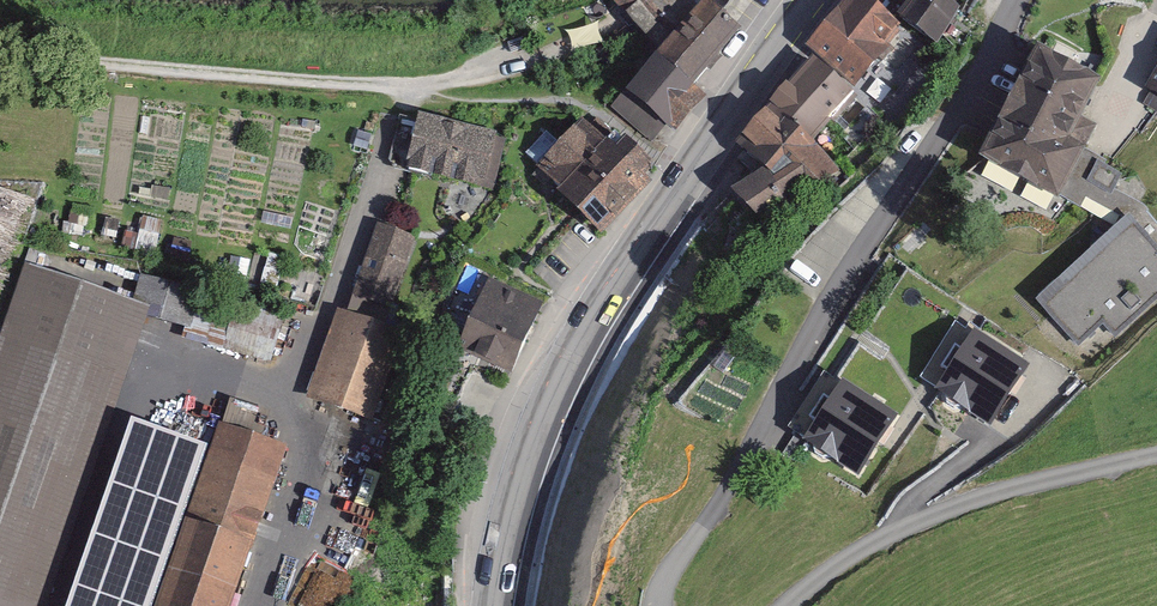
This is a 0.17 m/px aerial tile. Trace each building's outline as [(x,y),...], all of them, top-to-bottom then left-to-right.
[(619,3),(659,44),(704,0),(622,0),(619,3)] [(869,0),(861,0),(813,53),(859,94),(896,52),(887,44),(901,28),(869,0)] [(951,0),(923,0),(908,23),(943,46),(966,10),(951,0)] [(757,36),(719,5),(637,105),(675,136),(757,36)] [(1059,54),(994,160),(1069,204),(1108,229),(1036,295),(1078,350),(1105,325),(1117,341),(1156,302),(1156,248),(1128,209),(1119,215),(1076,190),(1099,154),(1085,145),(1116,86),(1059,54)] [(876,120),(821,67),(775,114),(829,167),(876,120)] [(508,136),(424,115),(410,171),(494,191),(508,136)] [(632,156),(594,120),(538,169),(614,240),(670,172),(645,145),(632,156)] [(828,177),(778,121),(740,154),(771,173),(740,201),(767,231),(828,177)] [(419,238),(382,224),(357,290),(393,304),(419,238)] [(162,309),(30,267),(0,358),(0,605),(60,605),(162,309)] [(553,305),(498,282),(467,353),(523,376),(553,305)] [(271,359),(284,316),(182,286),(169,328),(271,359)] [(406,340),(342,320),(312,401),(383,423),(406,340)] [(1039,369),(987,334),(944,397),(996,432),(1039,369)] [(740,395),(750,372),(713,356),(703,379),(740,395)] [(904,416),(838,374),(797,439),(863,481),(904,416)] [(150,422),(85,605),(150,605),(208,442),(150,422)] [(300,448),(229,425),(169,605),(248,605),(300,448)] [(334,504),(320,537),(308,532),(277,605),(280,605),(347,605),(382,524),(334,504)]
